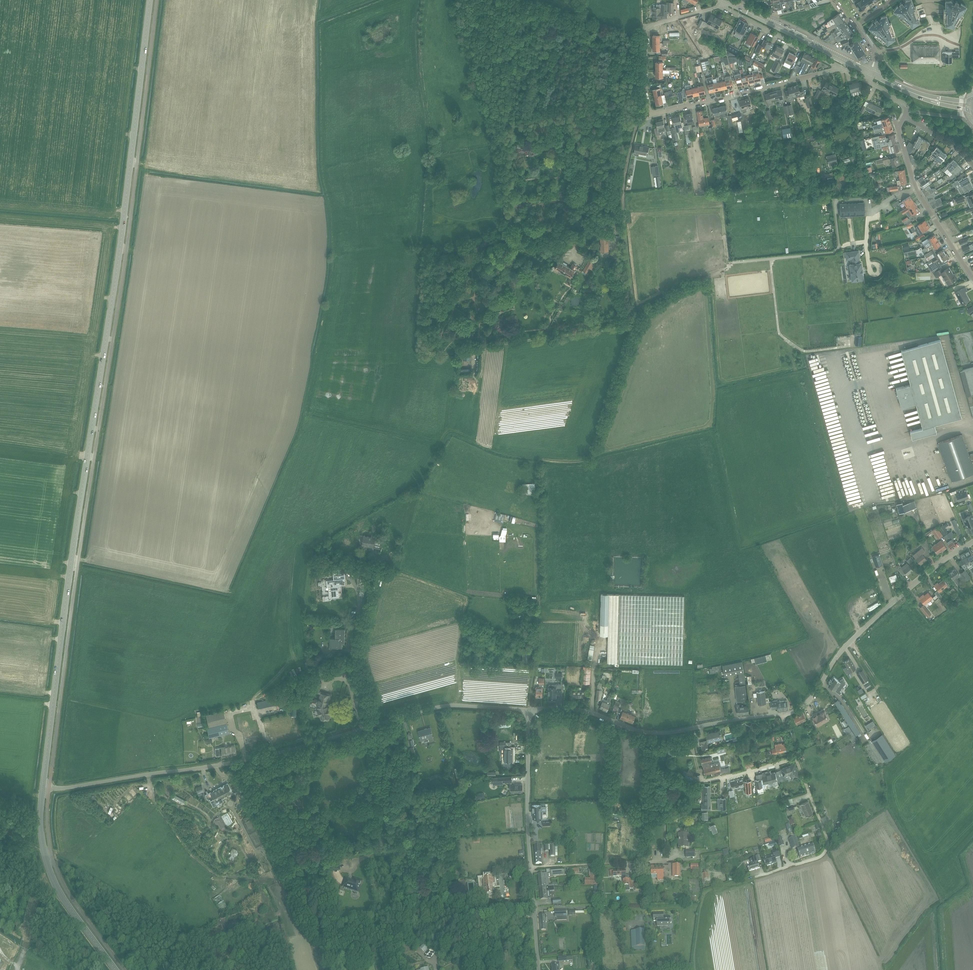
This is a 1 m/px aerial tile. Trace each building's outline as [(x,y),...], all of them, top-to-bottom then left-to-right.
[(779,0),(773,0),(774,3),(777,3),(778,10),(777,10),(778,14),(782,13),(781,9),(779,0)] [(866,7),(861,0),(856,0),(854,2),(860,11),(866,7)] [(906,0),(907,3),(905,5),(902,1),(899,2),(901,5),(899,7),(898,6),(894,10),(900,16),(899,17),(908,25),(909,24),(912,26),(919,21),(918,18),(920,17),(916,6),(914,6),(912,0),(906,0)] [(944,9),(944,21),(946,21),(946,25),(954,27),(956,24),(958,25),(964,14),(962,13),(966,6),(961,3),(960,5),(957,4),(958,0),(957,0),(955,0),(954,5),(952,4),(952,0),(946,0),(946,9),(944,9)] [(653,8),(653,19),(660,19),(660,18),(667,18),(667,4),(656,5),(656,8),(653,8)] [(833,6),(829,9),(825,12),(830,19),(838,13),(833,6)] [(839,14),(835,17),(832,18),(832,19),(827,22),(830,26),(828,28),(824,31),(826,34),(835,27),(844,21),(839,14)] [(722,20),(715,17),(711,15),(707,23),(718,28),(722,20)] [(873,23),(869,27),(876,33),(874,34),(883,42),(885,41),(888,43),(894,38),(893,35),(895,34),(891,23),(889,23),(886,15),(881,17),(881,19),(879,21),(877,18),(874,19),(877,24),(875,25),(873,23)] [(744,33),(748,24),(741,20),(740,22),(738,21),(736,26),(738,27),(735,32),(740,34),(741,32),(744,33)] [(847,25),(844,21),(835,27),(837,30),(835,31),(836,33),(847,25)] [(850,30),(847,25),(836,33),(835,31),(831,34),(831,35),(833,38),(834,37),(835,37),(836,39),(850,30)] [(838,42),(840,41),(844,40),(848,37),(848,38),(853,34),(850,30),(836,39),(838,42)] [(750,36),(748,39),(749,40),(747,42),(754,45),(755,43),(758,37),(753,34),(751,37),(750,36)] [(764,40),(762,45),(759,44),(756,50),(760,52),(761,53),(763,52),(764,51),(765,48),(768,50),(772,43),(769,42),(769,41),(769,40),(767,40),(766,40),(766,41),(764,40)] [(850,45),(857,57),(861,59),(867,55),(857,40),(850,45)] [(913,45),(913,63),(939,63),(939,45),(913,45)] [(727,51),(727,56),(736,56),(739,50),(730,46),(727,51)] [(772,55),(779,59),(781,55),(781,56),(784,50),(777,46),(774,52),(772,55)] [(946,62),(952,62),(952,57),(959,57),(959,50),(955,50),(955,52),(943,52),(942,53),(942,62),(946,62)] [(791,65),(790,67),(794,69),(796,63),(793,62),(796,56),(789,52),(785,62),(791,65)] [(794,71),(800,74),(803,68),(804,66),(806,62),(807,62),(809,58),(808,57),(809,55),(805,53),(800,62),(803,63),(800,67),(796,65),(794,71)] [(803,68),(800,74),(802,75),(804,74),(809,63),(811,64),(814,58),(809,55),(808,57),(809,58),(807,62),(806,62),(804,66),(803,68)] [(720,56),(721,61),(721,62),(725,61),(725,65),(729,64),(727,57),(720,57),(720,56)] [(820,61),(815,58),(808,73),(812,72),(814,69),(813,69),(814,67),(817,68),(820,61)] [(753,64),(758,67),(762,69),(764,64),(764,65),(755,61),(753,64)] [(772,70),(776,72),(780,63),(777,62),(772,70)] [(751,67),(752,71),(755,81),(761,80),(761,79),(763,78),(762,74),(760,75),(759,72),(758,67),(753,64),(751,65),(751,67)] [(724,73),(723,73),(725,81),(727,88),(733,86),(731,79),(730,76),(725,77),(724,73)] [(742,77),(741,74),(741,73),(734,74),(737,86),(743,84),(741,77),(742,77)] [(715,91),(713,79),(712,77),(707,78),(707,81),(711,80),(711,81),(707,82),(709,92),(715,91)] [(716,79),(713,79),(715,91),(721,89),(719,82),(718,77),(716,78),(716,79)] [(861,81),(849,84),(851,92),(863,89),(861,81)] [(826,82),(822,89),(835,96),(839,89),(826,82)] [(691,84),(685,86),(686,90),(686,92),(688,97),(693,96),(691,88),(692,88),(691,84)] [(798,85),(793,86),(795,95),(799,94),(799,97),(804,95),(802,87),(799,87),(798,85)] [(704,86),(697,87),(699,94),(705,93),(704,86)] [(795,95),(793,86),(788,88),(789,90),(785,91),(788,100),(792,98),(792,96),(795,95)] [(653,89),(655,97),(661,96),(660,88),(653,89)] [(778,91),(773,92),(775,100),(779,99),(780,102),(784,100),(782,91),(778,92),(778,91)] [(768,94),(765,95),(768,105),(773,104),(772,101),(775,100),(773,92),(768,94)] [(661,96),(655,97),(656,104),(663,103),(661,96)] [(740,101),(741,106),(743,112),(747,111),(746,107),(751,106),(749,99),(740,101)] [(869,103),(867,107),(866,109),(875,114),(876,113),(879,115),(882,109),(869,103)] [(726,105),(719,107),(721,116),(728,115),(727,112),(726,105)] [(721,116),(719,107),(712,108),(715,118),(714,118),(714,119),(712,120),(713,126),(719,125),(717,117),(721,116)] [(697,112),(698,117),(700,126),(710,123),(709,117),(704,118),(702,111),(697,112)] [(685,115),(687,120),(688,125),(684,126),(685,134),(686,137),(691,137),(690,133),(688,125),(694,123),(693,118),(692,113),(685,115)] [(680,116),(673,118),(674,123),(675,127),(676,132),(680,131),(679,127),(682,126),(680,116)] [(874,129),(877,129),(891,124),(890,122),(889,118),(889,117),(881,120),(883,123),(880,124),(873,127),(874,129)] [(657,128),(654,128),(656,136),(662,134),(662,130),(665,130),(664,126),(664,125),(663,120),(656,122),(657,128)] [(877,129),(874,129),(874,130),(875,133),(881,131),(883,134),(893,131),(893,130),(892,126),(891,126),(891,124),(877,129)] [(790,127),(782,129),(784,138),(792,136),(790,127)] [(882,147),(888,146),(897,144),(895,134),(888,136),(888,137),(886,138),(885,135),(873,137),(875,149),(874,149),(882,147)] [(916,147),(919,148),(924,139),(918,136),(916,140),(914,142),(915,142),(914,144),(909,142),(907,146),(909,153),(911,152),(913,149),(914,150),(916,147)] [(924,139),(919,148),(922,150),(920,154),(923,155),(926,149),(927,149),(928,147),(927,147),(930,143),(924,139)] [(649,147),(636,144),(634,152),(635,152),(635,155),(639,156),(639,153),(647,155),(649,147)] [(899,151),(897,144),(888,146),(891,153),(893,153),(899,151)] [(932,157),(935,159),(942,150),(936,146),(934,150),(933,150),(931,152),(932,152),(927,158),(930,160),(932,157)] [(942,150),(935,159),(938,161),(936,165),(938,166),(943,160),(944,161),(945,159),(944,158),(947,154),(942,150)] [(826,156),(829,167),(838,164),(836,154),(826,156)] [(891,162),(892,166),(899,164),(897,157),(889,160),(888,157),(875,160),(876,164),(883,162),(884,164),(891,162)] [(947,168),(950,171),(958,164),(953,159),(950,162),(949,162),(947,163),(948,164),(943,169),(944,171),(947,168)] [(958,164),(950,171),(947,174),(952,179),(957,173),(958,174),(959,172),(962,168),(958,164)] [(658,165),(651,166),(653,176),(656,175),(659,175),(660,175),(658,165)] [(897,181),(897,185),(907,183),(905,170),(895,171),(896,175),(899,174),(900,180),(897,181)] [(846,180),(845,173),(836,174),(837,182),(846,180)] [(960,187),(961,186),(971,181),(968,175),(963,177),(961,178),(955,182),(956,184),(958,183),(960,187)] [(961,186),(963,189),(959,191),(961,194),(967,190),(968,191),(970,190),(969,189),(972,187),(972,186),(971,181),(961,186)] [(922,190),(925,197),(933,192),(931,188),(928,190),(926,187),(922,190)] [(929,203),(935,200),(934,197),(935,196),(933,192),(925,197),(929,203)] [(902,201),(906,207),(909,206),(908,205),(910,204),(911,204),(914,202),(910,196),(902,201)] [(936,200),(929,203),(931,206),(937,203),(939,206),(943,204),(941,200),(939,198),(936,200)] [(909,206),(906,207),(911,215),(919,210),(914,202),(911,204),(910,204),(908,205),(909,206)] [(840,204),(840,216),(847,216),(847,214),(865,214),(864,203),(840,204)] [(925,220),(921,223),(918,225),(915,228),(917,231),(915,232),(918,236),(919,239),(924,235),(922,232),(930,227),(925,220)] [(920,245),(922,249),(938,240),(934,235),(927,239),(928,241),(923,244),(923,243),(920,245)] [(938,240),(922,249),(924,252),(933,247),(934,249),(941,245),(938,240)] [(924,254),(926,257),(934,252),(933,249),(924,254)] [(932,259),(927,263),(929,266),(932,271),(937,267),(944,263),(948,261),(947,258),(948,257),(946,254),(943,250),(937,253),(938,255),(932,259)] [(863,268),(862,268),(861,263),(859,263),(859,258),(859,251),(850,252),(851,259),(852,264),(850,264),(851,269),(849,270),(850,276),(851,275),(852,281),(863,279),(863,274),(863,272),(863,269),(863,268)] [(934,252),(926,257),(928,260),(936,255),(934,252)] [(580,268),(579,269),(582,272),(583,271),(587,273),(590,269),(592,270),(596,263),(590,259),(583,270),(580,268)] [(555,268),(571,277),(577,266),(573,263),(570,268),(559,261),(555,268)] [(937,267),(932,271),(936,277),(942,274),(945,280),(944,281),(946,285),(948,284),(957,278),(954,274),(953,274),(949,267),(943,271),(941,268),(939,269),(937,267)] [(965,287),(961,290),(955,293),(961,305),(969,300),(965,292),(967,291),(965,287)] [(910,431),(912,439),(937,432),(935,425),(962,417),(940,340),(901,351),(911,384),(896,388),(902,408),(916,404),(923,428),(910,431)] [(960,371),(972,415),(972,367),(960,371)] [(950,476),(951,481),(972,473),(972,454),(970,455),(969,456),(962,435),(938,443),(950,476)] [(882,487),(876,489),(879,499),(888,497),(885,487),(882,487)] [(862,504),(874,501),(870,490),(859,494),(862,504)] [(956,495),(958,502),(959,502),(969,498),(966,491),(956,495)] [(897,504),(899,513),(917,507),(915,501),(903,504),(903,502),(897,504)] [(969,534),(972,532),(972,516),(972,515),(972,514),(962,518),(963,519),(967,528),(966,528),(966,529),(967,528),(969,534)] [(932,530),(938,539),(943,535),(937,527),(932,530)] [(949,537),(947,534),(943,537),(951,549),(956,546),(951,539),(955,537),(953,534),(949,537)] [(364,543),(363,545),(369,546),(374,547),(374,548),(375,548),(375,547),(381,548),(383,537),(377,536),(376,538),(365,536),(364,541),(363,543),(364,543)] [(933,546),(937,553),(940,551),(941,552),(946,548),(941,540),(933,546)] [(914,556),(920,564),(926,559),(922,554),(925,551),(922,548),(914,555),(914,556)] [(965,553),(972,564),(972,565),(972,556),(969,550),(965,553)] [(972,564),(965,553),(960,556),(963,560),(960,562),(964,570),(968,568),(968,567),(972,564)] [(879,554),(873,556),(876,567),(882,565),(879,554)] [(899,570),(900,571),(903,575),(906,573),(907,575),(913,570),(908,564),(908,565),(907,564),(907,563),(902,568),(900,566),(898,568),(899,570)] [(344,569),(339,569),(333,570),(334,581),(328,581),(328,586),(332,586),(333,598),(342,597),(341,585),(345,584),(345,583),(345,582),(344,580),(346,580),(345,580),(344,569)] [(949,573),(957,584),(960,582),(958,579),(956,577),(959,575),(955,569),(951,572),(952,572),(950,573),(949,573)] [(960,574),(965,581),(970,577),(965,570),(960,574)] [(937,583),(934,585),(938,590),(940,592),(948,585),(943,580),(938,585),(937,583)] [(938,590),(936,592),(942,599),(944,597),(940,592),(938,590)] [(922,596),(919,598),(924,604),(933,598),(928,592),(923,597),(922,596)] [(600,635),(608,635),(607,663),(683,665),(685,596),(601,594),(600,635)] [(920,608),(927,617),(931,614),(923,605),(920,608)] [(330,647),(338,647),(343,647),(343,640),(345,640),(345,629),(336,628),(335,638),(331,638),(330,647)] [(522,661),(525,661),(530,661),(531,648),(523,648),(523,656),(522,656),(522,659),(522,661)] [(755,662),(756,664),(767,661),(772,659),(771,654),(766,655),(754,658),(752,659),(751,659),(751,663),(755,662)] [(847,666),(843,668),(846,674),(850,672),(856,668),(850,659),(844,663),(847,666)] [(722,665),(724,676),(744,672),(742,661),(722,665)] [(582,683),(590,684),(591,667),(583,666),(582,683)] [(863,670),(857,674),(862,683),(863,683),(867,689),(872,686),(868,680),(868,679),(863,670)] [(736,686),(737,696),(737,701),(747,700),(746,685),(744,673),(738,673),(740,686),(736,686)] [(541,687),(536,687),(536,697),(542,697),(542,687),(544,687),(544,678),(539,678),(539,684),(541,684),(541,687)] [(830,683),(828,686),(840,694),(842,692),(840,691),(840,690),(838,687),(840,684),(843,686),(846,683),(843,678),(839,681),(834,678),(832,681),(830,680),(829,681),(829,682),(830,683)] [(321,682),(316,681),(313,689),(319,691),(321,682)] [(556,685),(549,685),(549,687),(549,697),(550,697),(550,698),(554,698),(554,697),(556,697),(556,694),(562,694),(562,688),(561,688),(561,684),(556,684),(556,685)] [(572,690),(572,698),(585,698),(585,690),(580,690),(580,688),(576,688),(576,690),(572,690)] [(626,696),(638,699),(640,692),(628,690),(626,696)] [(757,692),(758,704),(766,703),(764,691),(757,692)] [(327,720),(328,720),(329,719),(330,718),(330,717),(329,714),(330,714),(330,712),(329,712),(327,704),(328,700),(330,699),(331,695),(321,693),(317,705),(320,706),(320,710),(318,711),(318,710),(319,716),(320,715),(321,719),(325,719),(326,719),(327,720)] [(822,702),(827,705),(831,695),(826,693),(822,702)] [(607,700),(605,699),(602,698),(601,702),(602,702),(600,707),(604,708),(603,710),(607,711),(606,711),(607,710),(610,702),(610,701),(611,698),(608,697),(607,700)] [(835,702),(856,736),(860,733),(842,704),(841,704),(838,700),(835,702)] [(770,702),(771,709),(778,708),(778,710),(788,709),(787,701),(778,702),(777,701),(770,702)] [(740,707),(740,704),(737,705),(738,715),(749,713),(748,706),(740,707)] [(623,710),(622,713),(620,718),(632,723),(636,715),(623,710)] [(224,711),(206,715),(209,727),(207,728),(209,737),(229,733),(227,723),(224,711)] [(814,719),(812,720),(815,726),(817,725),(818,726),(822,724),(821,722),(829,718),(825,711),(820,714),(821,714),(818,716),(817,714),(813,717),(814,719)] [(794,717),(797,724),(806,720),(803,713),(794,717)] [(849,726),(844,729),(850,738),(855,735),(849,726)] [(418,731),(422,743),(434,739),(431,727),(418,731)] [(722,738),(720,730),(706,734),(708,741),(722,738)] [(731,739),(739,736),(738,731),(729,735),(731,739)] [(872,741),(885,762),(895,755),(882,734),(872,741)] [(709,750),(706,741),(700,742),(702,752),(709,750)] [(782,744),(782,743),(775,745),(776,748),(772,749),(773,754),(788,751),(786,743),(782,744)] [(235,746),(230,747),(219,748),(220,756),(222,755),(222,756),(236,754),(235,746)] [(513,761),(513,749),(504,749),(504,752),(502,752),(502,756),(504,756),(504,761),(506,761),(506,766),(512,766),(512,761),(513,761)] [(711,757),(701,759),(705,775),(712,773),(713,776),(730,772),(729,767),(720,769),(719,762),(715,763),(711,764),(710,761),(712,761),(711,757)] [(781,769),(783,774),(784,777),(790,774),(792,779),(799,777),(795,764),(781,769)] [(768,772),(762,774),(763,779),(764,780),(763,780),(764,784),(765,783),(766,785),(768,784),(769,786),(778,784),(777,780),(775,773),(771,774),(770,771),(768,772)] [(739,779),(731,781),(732,788),(744,785),(745,785),(746,793),(752,792),(751,780),(745,781),(743,782),(742,780),(740,781),(739,779)] [(757,780),(755,781),(757,786),(758,792),(763,791),(763,788),(766,787),(766,785),(765,783),(764,784),(763,780),(764,780),(763,779),(757,780)] [(210,793),(212,797),(213,799),(209,801),(212,806),(213,806),(223,802),(221,798),(232,793),(227,784),(210,793)] [(285,793),(294,803),(303,794),(294,785),(285,793)] [(710,786),(703,787),(703,799),(704,799),(704,805),(702,805),(702,810),(711,810),(710,805),(709,805),(709,799),(710,799),(710,786)] [(176,797),(186,802),(188,798),(178,793),(176,797)] [(808,801),(807,802),(801,804),(806,817),(813,814),(808,801)] [(540,805),(537,805),(532,805),(533,818),(542,818),(542,810),(541,810),(540,805)] [(398,808),(403,819),(408,817),(403,806),(398,808)] [(689,848),(689,834),(679,834),(679,848),(689,848)] [(789,839),(792,849),(798,847),(795,838),(789,839)] [(542,844),(540,845),(535,845),(536,864),(542,863),(541,853),(543,853),(542,844)] [(797,853),(798,853),(800,858),(815,853),(812,844),(797,849),(797,850),(797,851),(797,853)] [(773,852),(774,855),(763,859),(765,866),(776,863),(775,858),(780,856),(778,850),(773,852)] [(756,856),(756,858),(750,860),(752,865),(747,866),(749,871),(760,868),(758,862),(761,861),(759,855),(756,856)] [(654,865),(651,866),(651,874),(657,874),(657,880),(664,880),(663,867),(654,867),(654,865)] [(538,874),(539,887),(548,886),(548,878),(552,877),(552,874),(563,873),(563,868),(551,869),(551,873),(538,874)] [(590,878),(586,878),(586,884),(598,884),(598,878),(598,869),(589,869),(590,877),(590,878)] [(625,870),(610,871),(610,876),(622,876),(622,880),(623,879),(623,888),(629,888),(629,889),(633,888),(632,879),(629,879),(629,876),(626,876),(625,870)] [(483,878),(485,890),(485,895),(494,894),(493,884),(495,884),(494,877),(483,878)] [(343,886),(353,890),(353,889),(358,891),(362,881),(356,879),(355,882),(345,878),(343,886)] [(548,886),(539,887),(540,899),(551,898),(550,891),(554,891),(554,886),(552,886),(548,886)] [(555,910),(555,917),(557,917),(557,920),(567,920),(566,910),(555,910)] [(663,913),(659,913),(654,913),(654,912),(653,912),(654,921),(657,921),(657,926),(670,925),(670,923),(671,923),(671,920),(671,919),(670,919),(670,917),(663,917),(663,913)] [(644,930),(631,931),(632,947),(645,946),(644,930)]
